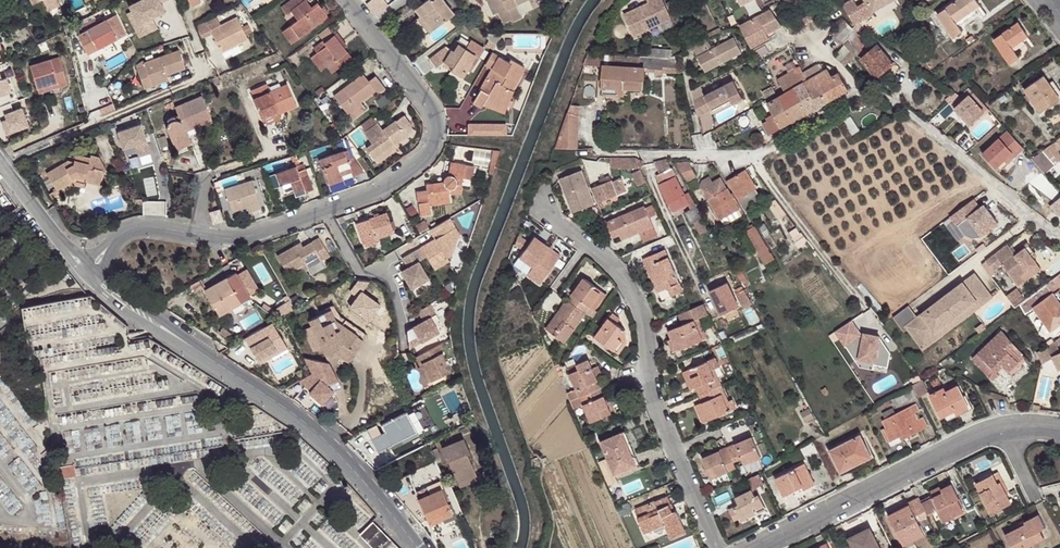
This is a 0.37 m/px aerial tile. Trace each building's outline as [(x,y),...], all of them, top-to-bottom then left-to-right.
[(46,6),(48,11),(60,5),(57,0),(46,6)] [(129,6),(131,11),(139,27),(153,20),(152,18),(165,11),(161,3),(167,0),(141,0),(129,6)] [(281,8),(286,14),(291,11),(298,20),(282,31),(291,44),(299,38),(300,38),(328,16),(318,2),(312,7),(306,0),(291,0),(281,8)] [(415,9),(420,16),(417,18),(429,33),(453,14),(442,0),(427,0),(415,9)] [(494,15),(499,12),(504,23),(511,19),(512,22),(522,17),(516,4),(524,0),(486,0),(494,15)] [(638,35),(672,19),(663,0),(646,0),(648,4),(649,5),(646,6),(645,5),(624,15),(631,29),(635,28),(638,35)] [(853,0),(843,6),(855,25),(860,29),(860,27),(858,23),(873,15),(871,12),(866,3),(857,8),(853,0)] [(866,3),(871,12),(893,0),(864,0),(866,3)] [(974,9),(980,5),(977,0),(958,0),(938,15),(954,37),(963,31),(959,26),(956,22),(974,9)] [(803,13),(809,22),(811,22),(828,11),(820,2),(803,13)] [(974,9),(956,22),(959,26),(977,13),(974,9)] [(771,10),(740,26),(746,39),(753,35),(756,39),(767,34),(782,26),(771,10)] [(139,27),(131,11),(126,13),(138,37),(157,28),(153,20),(139,27)] [(799,16),(796,13),(786,22),(795,33),(805,24),(799,16)] [(809,22),(803,13),(799,16),(805,24),(809,22)] [(92,15),(73,25),(88,53),(116,39),(107,19),(97,24),(92,15)] [(116,15),(107,19),(116,39),(126,34),(116,15)] [(218,20),(207,25),(210,31),(221,53),(248,39),(237,17),(221,25),(218,20)] [(852,28),(845,21),(832,33),(844,45),(849,40),(857,33),(860,29),(855,25),(852,28)] [(994,40),(1010,64),(1020,57),(1015,51),(1012,47),(1022,40),(1028,36),(1018,22),(994,40)] [(318,35),(323,41),(324,42),(337,32),(331,25),(318,35)] [(704,36),(705,39),(721,31),(719,28),(704,36)] [(314,49),(317,53),(327,66),(332,72),(341,65),(343,67),(352,59),(344,48),(339,41),(342,39),(337,32),(324,42),(323,41),(314,49)] [(867,40),(857,33),(849,40),(861,49),(867,40)] [(753,35),(746,39),(751,48),(769,38),(767,34),(756,39),(753,35)] [(969,44),(975,40),(972,34),(966,39),(969,44)] [(687,50),(688,53),(694,50),(693,49),(708,41),(706,38),(686,49),(687,50)] [(712,49),(697,57),(705,72),(742,52),(734,38),(712,49)] [(458,40),(456,43),(465,48),(467,45),(458,40)] [(861,54),(849,40),(844,45),(851,51),(854,54),(857,58),(861,54)] [(1025,44),(1022,40),(1012,47),(1015,51),(1025,44)] [(697,57),(712,49),(708,41),(693,49),(694,50),(697,57)] [(446,47),(429,59),(436,68),(441,64),(444,62),(453,67),(451,70),(462,77),(467,69),(472,62),(471,62),(475,55),(465,48),(456,43),(451,50),(446,47)] [(834,56),(841,63),(851,51),(844,45),(834,56)] [(861,58),(876,77),(893,63),(877,45),(861,58)] [(666,58),(667,49),(655,48),(654,57),(656,57),(666,58)] [(145,66),(137,69),(144,89),(168,80),(166,75),(165,73),(168,71),(169,74),(185,68),(179,50),(144,63),(145,66)] [(841,63),(844,66),(854,54),(851,51),(841,63)] [(317,53),(310,58),(320,71),(327,66),(317,53)] [(655,72),(656,57),(654,57),(648,57),(588,53),(584,65),(604,66),(602,93),(629,95),(629,89),(643,90),(644,71),(655,72)] [(508,62),(499,56),(491,70),(494,71),(489,78),(487,77),(479,91),(480,91),(472,104),(481,108),(483,106),(486,99),(507,107),(514,91),(511,90),(524,67),(510,59),(508,62)] [(59,57),(51,59),(53,67),(61,65),(59,57)] [(51,59),(30,66),(37,88),(58,81),(59,87),(67,85),(61,65),(53,67),(51,59)] [(818,65),(809,70),(804,73),(808,80),(804,82),(809,90),(816,86),(832,77),(827,69),(824,71),(822,72),(818,66),(818,65)] [(804,73),(800,67),(778,79),(785,93),(793,88),(807,113),(826,102),(816,86),(809,90),(804,82),(808,80),(804,73)] [(12,92),(7,78),(2,79),(0,72),(0,97),(12,92)] [(839,73),(832,77),(816,86),(826,102),(848,89),(839,73)] [(343,88),(334,96),(348,115),(362,104),(361,101),(376,90),(379,94),(385,89),(376,76),(369,81),(363,74),(353,81),(355,84),(348,89),(349,90),(346,93),(343,88)] [(1059,100),(1048,84),(1049,83),(1044,75),(1024,89),(1027,93),(1032,99),(1041,112),(1059,100)] [(1048,84),(1059,100),(1059,102),(1059,90),(1053,80),(1049,83),(1048,84)] [(58,81),(37,88),(38,94),(59,87),(58,81)] [(355,84),(353,81),(343,88),(346,93),(349,90),(348,89),(355,84)] [(695,101),(697,116),(711,109),(711,107),(729,98),(730,101),(732,104),(742,99),(734,81),(705,96),(695,101)] [(255,98),(253,99),(261,118),(278,110),(279,113),(297,105),(287,84),(270,92),(266,84),(251,90),(255,98)] [(693,90),(695,101),(705,96),(700,87),(693,90)] [(984,104),(969,87),(964,91),(960,94),(959,96),(952,102),(950,104),(952,107),(954,107),(970,125),(980,116),(981,117),(989,110),(984,104)] [(770,88),(762,92),(765,97),(773,93),(770,88)] [(807,113),(793,88),(785,93),(779,97),(793,121),(807,113)] [(946,100),(950,104),(952,102),(959,96),(954,92),(946,100)] [(1002,103),(1008,98),(1005,94),(998,99),(1002,103)] [(167,129),(176,151),(191,144),(186,132),(212,120),(202,95),(175,107),(178,115),(175,117),(171,118),(168,120),(169,123),(168,125),(167,127),(167,129)] [(793,121),(779,97),(767,104),(773,113),(766,118),(767,121),(762,123),(769,135),(793,121)] [(730,101),(729,98),(711,107),(711,109),(712,110),(730,101)] [(486,99),(483,106),(504,114),(507,107),(486,99)] [(362,104),(348,115),(352,120),(367,109),(362,104)] [(570,105),(568,112),(579,116),(579,106),(570,105)] [(278,110),(261,118),(264,126),(282,118),(279,113),(278,110)] [(578,149),(579,116),(568,112),(555,149),(578,149)] [(378,123),(374,115),(361,124),(365,133),(378,123)] [(366,148),(376,163),(396,148),(393,145),(398,142),(408,135),(410,132),(411,128),(410,124),(404,115),(387,128),(390,132),(386,135),(383,130),(378,123),(365,133),(364,133),(372,144),(366,148)] [(141,125),(118,133),(124,149),(136,145),(140,157),(151,154),(141,125)] [(1008,131),(982,154),(996,168),(1004,160),(1007,163),(1023,148),(1008,131)] [(1048,148),(1051,152),(1057,148),(1059,151),(1059,150),(1059,144),(1057,140),(1048,148)] [(1048,148),(1043,151),(1055,165),(1059,161),(1055,155),(1057,152),(1059,151),(1057,148),(1051,152),(1048,148)] [(347,150),(320,159),(329,185),(343,179),(341,174),(352,171),(353,176),(364,172),(353,157),(350,158),(347,150)] [(500,151),(493,150),(490,170),(493,170),(500,151)] [(1043,151),(1033,159),(1045,173),(1055,165),(1043,151)] [(79,182),(85,183),(85,181),(101,184),(104,172),(107,170),(100,158),(91,156),(90,159),(75,155),(73,162),(73,164),(66,168),(63,164),(47,174),(56,190),(73,181),(72,179),(76,177),(79,182)] [(640,167),(635,158),(611,158),(611,167),(640,167)] [(635,158),(640,167),(644,163),(635,158)] [(659,174),(671,168),(668,163),(669,163),(667,160),(670,159),(670,158),(654,162),(659,174)] [(454,162),(451,175),(450,175),(449,175),(448,175),(447,176),(446,177),(445,178),(444,179),(443,181),(444,182),(426,185),(427,190),(416,191),(418,203),(420,216),(431,214),(430,205),(450,202),(449,194),(460,192),(461,184),(463,178),(466,164),(454,162)] [(693,163),(692,162),(689,162),(677,163),(687,181),(696,175),(691,167),(695,166),(693,163)] [(303,163),(276,174),(280,186),(284,196),(294,192),(304,188),(306,192),(313,189),(303,163)] [(475,166),(466,164),(463,178),(473,180),(475,166)] [(671,168),(659,174),(657,175),(661,183),(659,184),(673,210),(688,202),(689,202),(685,195),(671,168)] [(638,186),(646,182),(644,178),(641,170),(632,173),(638,186)] [(341,174),(343,179),(353,176),(352,171),(341,174)] [(581,171),(560,178),(573,212),(594,204),(581,171)] [(762,198),(745,171),(728,181),(739,198),(746,208),(749,213),(756,208),(753,203),(762,198)] [(276,174),(268,177),(273,189),(280,186),(276,174)] [(600,184),(591,188),(597,202),(617,194),(627,191),(621,178),(612,182),(610,175),(598,180),(600,184)] [(76,177),(72,179),(73,181),(76,186),(84,188),(85,183),(79,182),(76,177)] [(742,215),(742,214),(744,213),(738,203),(739,202),(732,193),(730,195),(725,186),(724,187),(719,180),(713,183),(709,177),(703,181),(701,185),(706,193),(710,199),(725,225),(742,215)] [(473,180),(463,178),(461,184),(471,186),(473,180)] [(253,181),(225,189),(231,211),(247,206),(260,202),(253,181)] [(690,193),(685,195),(689,202),(688,202),(692,209),(696,207),(697,207),(693,200),(690,193)] [(1050,206),(1059,216),(1059,198),(1050,206)] [(975,199),(952,217),(966,236),(973,239),(980,238),(999,224),(985,205),(981,208),(975,199)] [(782,214),(774,200),(770,203),(779,216),(782,214)] [(260,202),(247,206),(249,212),(262,208),(260,202)] [(619,217),(606,223),(611,232),(617,229),(620,235),(622,239),(639,232),(643,241),(658,235),(650,217),(645,208),(644,203),(639,205),(640,208),(623,215),(626,221),(622,223),(619,217)] [(652,204),(645,208),(650,217),(657,214),(652,204)] [(708,231),(696,207),(692,209),(686,213),(691,223),(694,222),(701,234),(708,231)] [(220,209),(210,212),(213,223),(213,224),(223,221),(220,209)] [(369,218),(356,223),(362,239),(363,239),(365,246),(377,242),(376,239),(394,232),(387,212),(369,218)] [(449,218),(430,230),(435,239),(437,242),(433,243),(432,241),(421,247),(434,270),(449,261),(447,258),(450,255),(459,234),(449,218)] [(424,220),(416,225),(420,232),(428,227),(424,220)] [(777,245),(764,224),(759,227),(772,248),(777,245)] [(766,247),(755,227),(747,231),(758,251),(766,247)] [(617,229),(611,232),(614,238),(620,235),(617,229)] [(303,247),(297,250),(295,247),(277,256),(288,275),(305,265),(307,268),(322,260),(329,255),(319,237),(303,247)] [(534,237),(529,243),(523,238),(518,237),(515,246),(518,247),(523,251),(519,257),(533,267),(527,275),(540,284),(553,266),(560,255),(534,237)] [(259,244),(248,250),(262,277),(273,271),(259,244)] [(1008,244),(995,254),(1002,263),(1015,253),(1008,244)] [(1015,253),(1002,263),(1019,285),(1026,280),(1023,276),(1031,270),(1030,268),(1036,262),(1031,255),(1035,253),(1028,244),(1015,253)] [(770,254),(766,247),(758,251),(763,259),(770,254)] [(643,258),(648,270),(653,268),(660,283),(655,285),(658,292),(659,292),(668,288),(672,296),(683,291),(665,250),(643,258)] [(415,251),(402,258),(408,268),(401,271),(411,289),(428,279),(418,262),(421,260),(415,251)] [(770,254),(763,259),(766,264),(774,259),(771,253),(770,254)] [(995,254),(982,263),(992,276),(996,274),(993,270),(1002,263),(995,254)] [(1031,270),(1023,276),(1026,280),(1041,269),(1036,262),(1030,268),(1031,270)] [(655,285),(660,283),(653,268),(648,270),(655,285)] [(741,272),(739,268),(735,270),(740,280),(742,279),(743,282),(747,280),(745,276),(742,271),(741,272)] [(236,273),(205,291),(219,316),(232,309),(231,306),(239,302),(240,304),(250,298),(236,273)] [(896,318),(894,319),(906,334),(910,331),(915,338),(919,334),(926,343),(948,326),(952,331),(961,323),(963,322),(959,317),(979,301),(983,306),(994,297),(976,273),(959,287),(961,290),(957,293),(955,290),(943,300),(938,304),(940,306),(936,310),(934,307),(919,318),(910,307),(896,318)] [(584,278),(568,300),(586,313),(594,319),(598,313),(595,310),(606,294),(584,278)] [(727,282),(709,291),(721,315),(739,306),(727,282)] [(668,288),(659,292),(662,300),(672,296),(668,288)] [(1016,288),(1007,295),(1015,306),(1024,299),(1016,288)] [(744,289),(736,293),(744,308),(753,304),(744,289)] [(1052,294),(1033,307),(1045,323),(1043,324),(1043,325),(1047,331),(1049,331),(1051,330),(1059,323),(1059,298),(1059,290),(1053,295),(1052,294)] [(568,300),(559,312),(562,314),(557,320),(554,318),(549,325),(557,330),(554,335),(564,342),(586,313),(568,300)] [(963,322),(983,306),(979,301),(959,317),(963,322)] [(436,315),(430,304),(418,311),(424,321),(407,331),(416,345),(438,332),(434,325),(430,318),(436,315)] [(703,304),(678,315),(682,325),(668,331),(671,339),(673,338),(679,349),(706,338),(698,318),(708,314),(703,304)] [(329,307),(330,310),(335,320),(336,321),(340,324),(357,336),(362,340),(366,334),(340,316),(340,315),(337,311),(334,306),(333,305),(329,307)] [(280,307),(270,313),(278,318),(284,315),(280,307)] [(335,320),(330,310),(309,320),(311,326),(303,330),(313,351),(321,347),(325,354),(329,356),(335,353),(346,360),(353,349),(349,347),(357,336),(340,324),(336,321),(335,320)] [(609,318),(595,336),(605,344),(610,347),(619,353),(626,343),(625,329),(616,323),(620,318),(613,313),(609,318)] [(430,318),(434,325),(440,322),(436,315),(430,318)] [(835,332),(844,345),(859,336),(850,322),(835,332)] [(271,323),(244,339),(258,364),(270,357),(268,353),(283,344),(271,323)] [(1051,330),(1054,334),(1059,330),(1059,323),(1051,330)] [(557,330),(549,325),(546,329),(554,335),(557,330)] [(919,334),(915,338),(926,351),(952,331),(948,326),(926,343),(919,334)] [(223,327),(219,332),(227,338),(231,333),(223,327)] [(972,358),(993,380),(999,375),(995,371),(1002,365),(1008,372),(1012,376),(1022,367),(1021,366),(1028,360),(1020,351),(1001,330),(972,358)] [(416,345),(407,331),(408,340),(409,349),(416,345)] [(874,366),(888,368),(890,353),(877,335),(866,336),(866,338),(859,338),(859,336),(844,345),(855,363),(859,360),(874,363),(874,366)] [(353,349),(346,360),(348,362),(363,341),(357,336),(349,347),(353,349)] [(667,341),(673,352),(679,349),(673,338),(671,339),(667,341)] [(1053,358),(1059,370),(1059,353),(1057,345),(1059,343),(1059,339),(1059,338),(1044,349),(1037,352),(1042,364),(1053,358)] [(283,344),(268,353),(270,357),(286,348),(283,344)] [(440,344),(418,356),(422,366),(419,368),(417,369),(426,384),(446,373),(440,344)] [(422,366),(418,356),(415,357),(414,358),(419,368),(422,366)] [(954,361),(951,356),(940,364),(942,366),(944,367),(945,368),(954,361)] [(696,387),(699,394),(707,391),(721,385),(718,377),(715,379),(711,370),(720,366),(716,357),(702,364),(697,366),(689,370),(696,387)] [(310,374),(298,381),(310,390),(308,392),(322,402),(331,389),(340,388),(328,363),(303,359),(310,374)] [(577,389),(581,397),(600,388),(603,387),(600,379),(598,380),(592,368),(589,359),(577,364),(579,370),(570,373),(577,389)] [(859,360),(855,363),(858,368),(887,373),(888,368),(874,366),(874,363),(859,360)] [(568,368),(570,373),(579,370),(577,364),(568,368)] [(599,365),(592,368),(598,380),(600,379),(604,378),(599,365)] [(689,370),(683,372),(691,390),(696,387),(689,370)] [(938,377),(931,381),(934,387),(941,383),(938,377)] [(922,380),(912,385),(919,397),(928,392),(922,380)] [(944,388),(930,395),(940,417),(955,409),(957,413),(968,408),(957,386),(955,387),(953,383),(944,388)] [(696,405),(703,422),(736,408),(728,391),(724,392),(721,385),(707,391),(711,398),(703,402),(696,405)] [(584,405),(591,422),(612,414),(600,388),(581,397),(584,405)] [(581,397),(577,389),(566,393),(570,402),(581,397)] [(707,391),(699,394),(703,402),(711,398),(707,391)] [(378,394),(371,397),(381,415),(389,411),(383,400),(381,401),(378,394)] [(573,409),(584,405),(581,397),(570,402),(573,409)] [(884,428),(881,430),(888,442),(890,441),(900,436),(905,434),(907,437),(922,429),(918,420),(914,413),(919,410),(916,403),(911,406),(883,420),(886,427),(884,428)] [(803,411),(809,421),(813,418),(808,408),(803,411)] [(406,411),(381,424),(385,430),(370,437),(377,451),(391,444),(402,438),(403,441),(417,433),(409,418),(406,411)] [(409,418),(417,433),(422,431),(414,415),(409,418)] [(923,417),(918,420),(922,429),(928,427),(923,417)] [(622,432),(601,441),(615,474),(632,466),(625,451),(630,449),(622,432)] [(861,434),(830,450),(841,472),(871,457),(861,434)] [(752,436),(727,447),(733,462),(741,458),(743,464),(761,457),(752,436)] [(464,438),(442,448),(458,483),(477,475),(471,461),(467,453),(470,452),(464,438)] [(702,458),(711,478),(736,467),(733,462),(727,447),(713,454),(703,458),(702,458)] [(436,448),(429,452),(433,460),(440,457),(436,448)] [(630,449),(625,451),(632,466),(637,464),(630,449)] [(775,478),(784,495),(793,491),(802,486),(804,490),(815,485),(804,463),(775,478)] [(57,467),(58,478),(75,476),(74,465),(57,467)] [(759,474),(747,480),(751,490),(753,489),(755,495),(759,494),(756,488),(764,484),(759,474)] [(479,480),(477,475),(458,483),(460,488),(479,480)] [(997,483),(993,475),(976,483),(992,513),(1011,503),(1000,482),(997,483)] [(930,491),(932,495),(933,497),(943,492),(941,489),(952,483),(951,481),(930,491)] [(959,498),(952,483),(941,489),(943,492),(933,497),(932,495),(921,500),(927,514),(937,509),(944,522),(953,517),(963,512),(961,508),(957,499),(959,498)] [(427,491),(429,495),(419,499),(429,520),(441,514),(443,517),(444,521),(456,515),(443,488),(440,489),(438,485),(427,491)] [(794,495),(804,490),(802,486),(793,491),(794,495)] [(739,505),(729,510),(734,520),(739,517),(756,509),(757,513),(758,513),(758,512),(766,508),(759,494),(755,495),(753,489),(751,490),(735,498),(739,505)] [(638,518),(644,533),(664,524),(670,538),(671,539),(672,539),(685,533),(686,532),(686,531),(677,511),(677,510),(676,510),(675,510),(672,511),(669,505),(672,503),(668,495),(636,510),(639,517),(638,518)] [(927,514),(921,500),(919,496),(905,503),(908,509),(905,510),(903,507),(895,511),(888,515),(903,545),(925,534),(919,522),(915,516),(918,514),(921,521),(929,517),(927,514)] [(632,511),(629,503),(617,509),(621,517),(632,511)] [(756,509),(739,517),(741,521),(757,513),(756,509)] [(1005,530),(1014,547),(1029,547),(1033,546),(1031,543),(1046,535),(1041,524),(1046,521),(1040,510),(1025,518),(1025,520),(1005,530)] [(944,522),(947,528),(957,523),(953,517),(944,522)] [(390,542),(371,523),(361,532),(377,547),(384,547),(390,542)] [(847,537),(850,542),(872,532),(869,526),(847,537)] [(872,532),(850,542),(853,547),(880,547),(872,532)]
